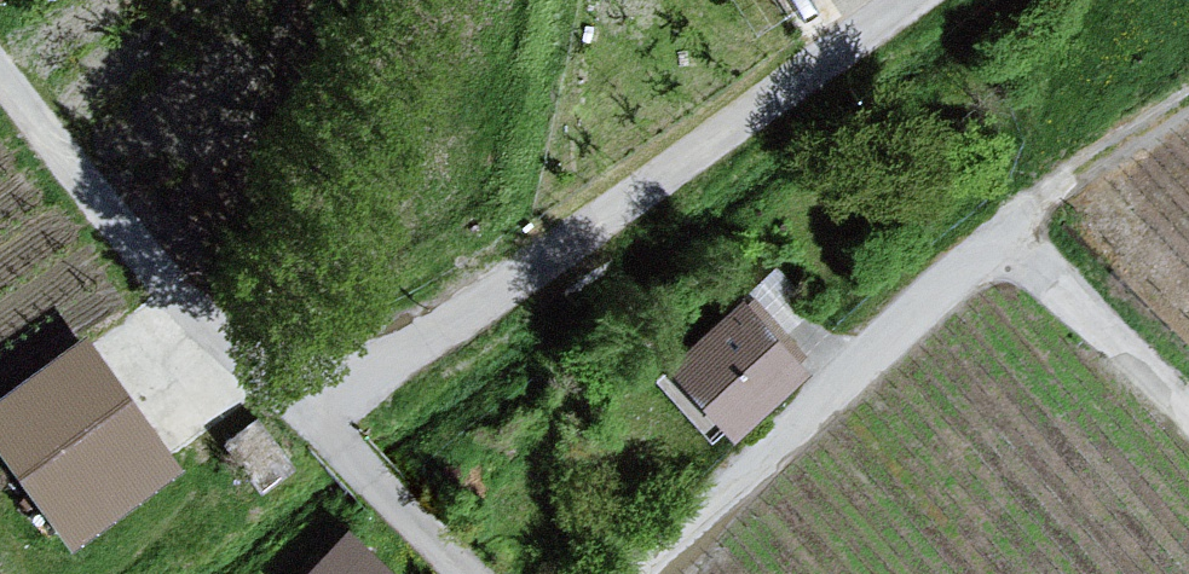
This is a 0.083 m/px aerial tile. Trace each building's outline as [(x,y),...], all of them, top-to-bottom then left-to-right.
[(789,379),(724,310),(660,371),(724,439),(789,379)] [(75,345),(0,397),(0,449),(68,546),(168,477),(75,345)] [(343,539),(307,573),(378,573),(343,539)]
